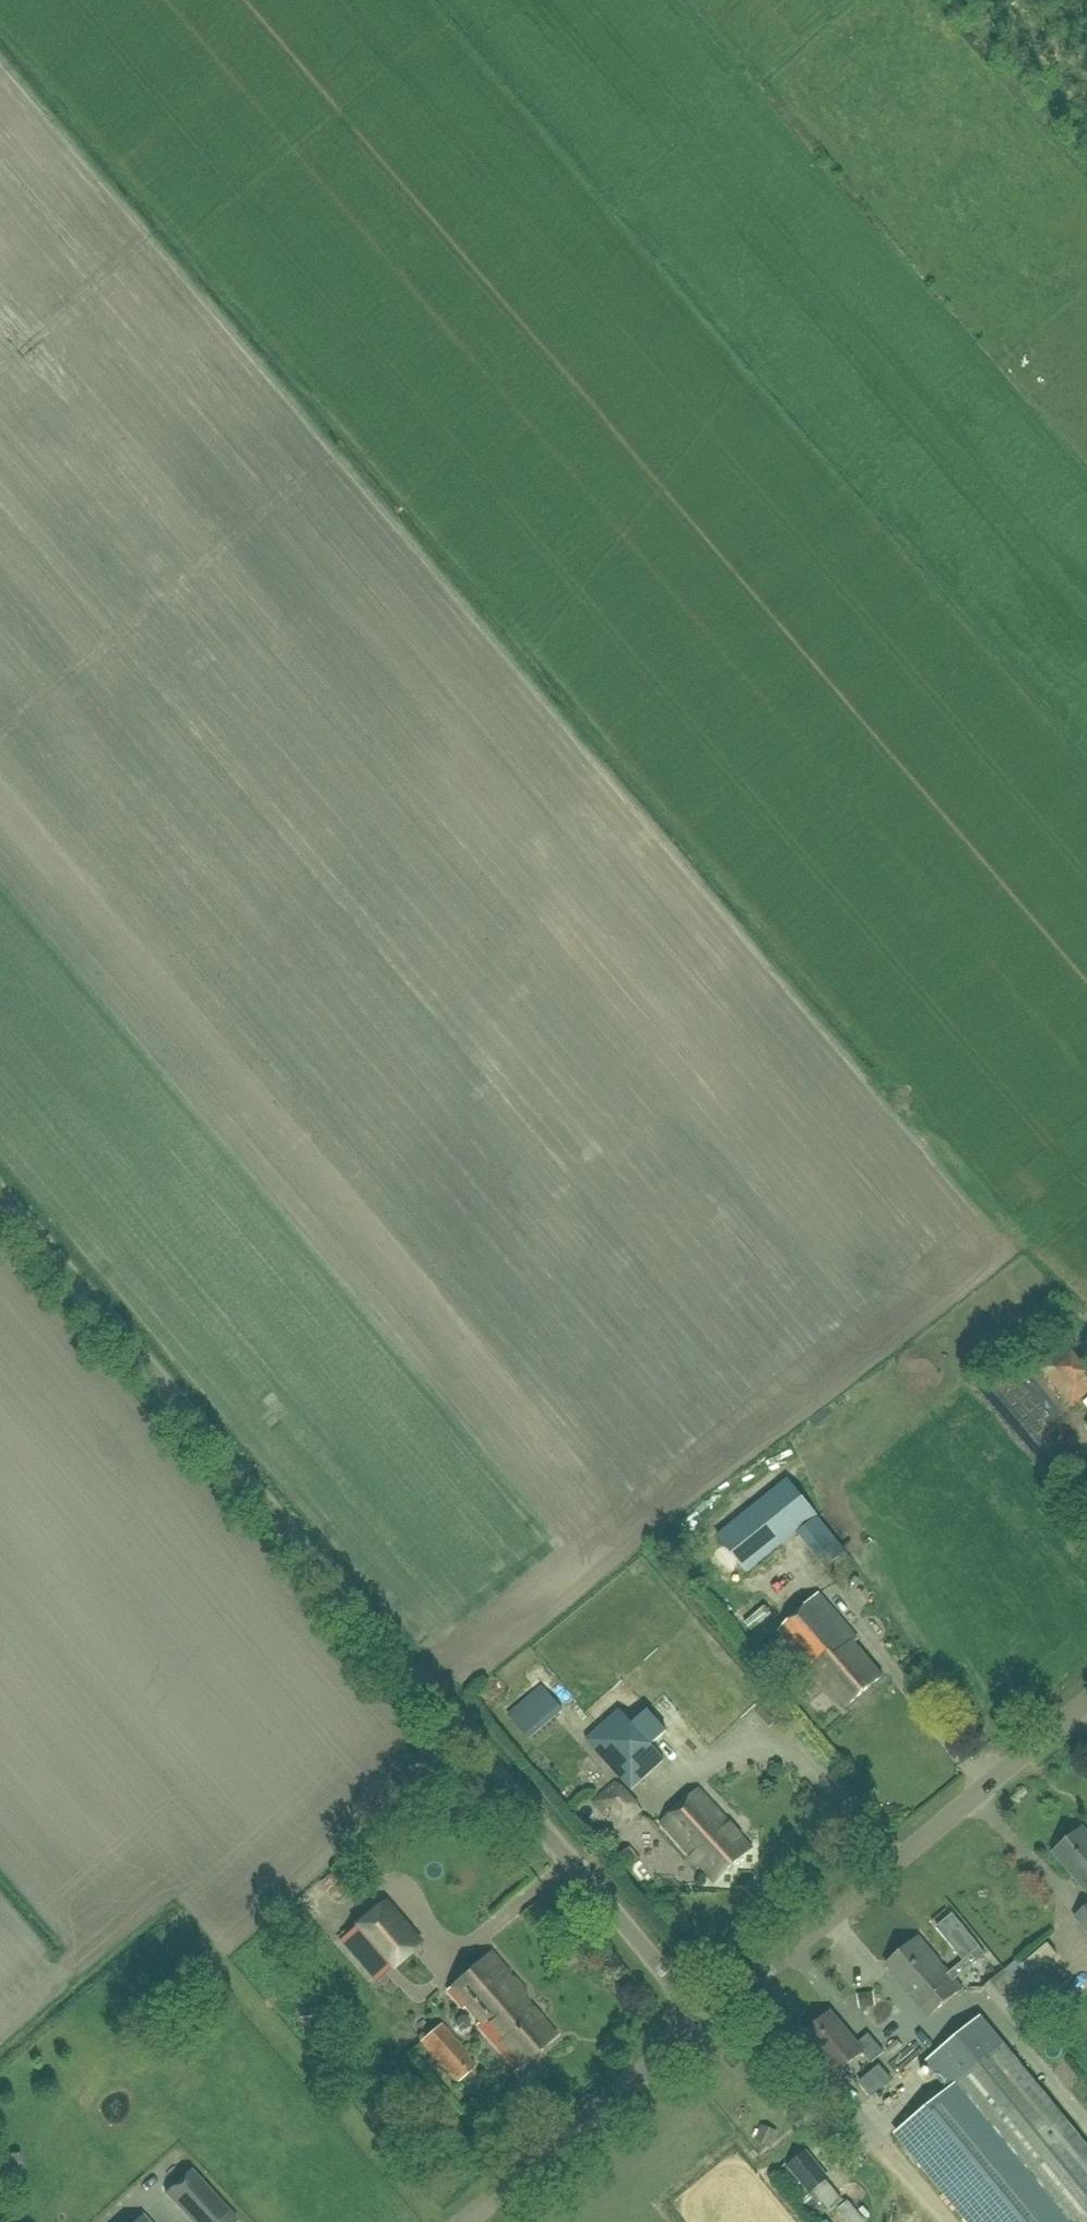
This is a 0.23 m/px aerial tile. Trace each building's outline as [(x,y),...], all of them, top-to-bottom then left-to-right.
[(1086,1393),(1086,1371),(1064,1344),(1038,1366),(1073,1406),(1086,1393)] [(789,1484),(720,1538),(747,1573),(799,1533),(798,1532),(816,1519),(789,1484)] [(816,1519),(798,1532),(799,1533),(826,1567),(844,1553),(817,1518),(816,1519)] [(845,1708),(881,1676),(850,1642),(853,1635),(818,1596),(778,1631),(845,1708)] [(529,1740),(562,1711),(546,1693),(514,1721),(529,1740)] [(640,1717),(654,1740),(668,1731),(654,1708),(640,1717)] [(631,1791),(664,1760),(619,1711),(586,1740),(631,1791)] [(619,1829),(639,1811),(616,1784),(596,1803),(619,1829)] [(715,1883),(752,1849),(698,1791),(662,1824),(715,1883)] [(1081,1830),(1051,1855),(1083,1893),(1086,1890),(1086,1837),(1081,1830)] [(629,1848),(619,1856),(630,1870),(640,1862),(629,1848)] [(1073,1919),(1086,1936),(1086,1907),(1073,1919)] [(373,1984),(412,1951),(379,1911),(340,1943),(373,1984)] [(961,1924),(944,1939),(969,1968),(986,1954),(961,1924)] [(927,2018),(961,1990),(917,1938),(884,1967),(927,2018)] [(515,2070),(555,2035),(527,2003),(524,1991),(490,1952),(446,1990),(515,2070)] [(1040,2012),(1004,1971),(982,1990),(1018,2031),(1040,2012)] [(871,2063),(883,2053),(868,2036),(857,2045),(831,2014),(804,2037),(835,2073),(861,2051),(871,2063)] [(465,2054),(440,2025),(419,2043),(456,2084),(475,2068),(463,2055),(465,2054)] [(1004,2045),(987,2059),(964,2032),(926,2063),(949,2091),(899,2131),(973,2221),(1086,2221),(1086,2147),(1004,2045)] [(889,2057),(897,2069),(923,2053),(915,2040),(889,2057)] [(881,2067),(861,2083),(872,2098),(893,2082),(881,2067)] [(771,2148),(777,2132),(760,2126),(754,2142),(771,2148)] [(827,2179),(805,2152),(788,2167),(810,2194),(827,2179)] [(191,2221),(235,2221),(237,2221),(191,2171),(165,2194),(191,2221)]
